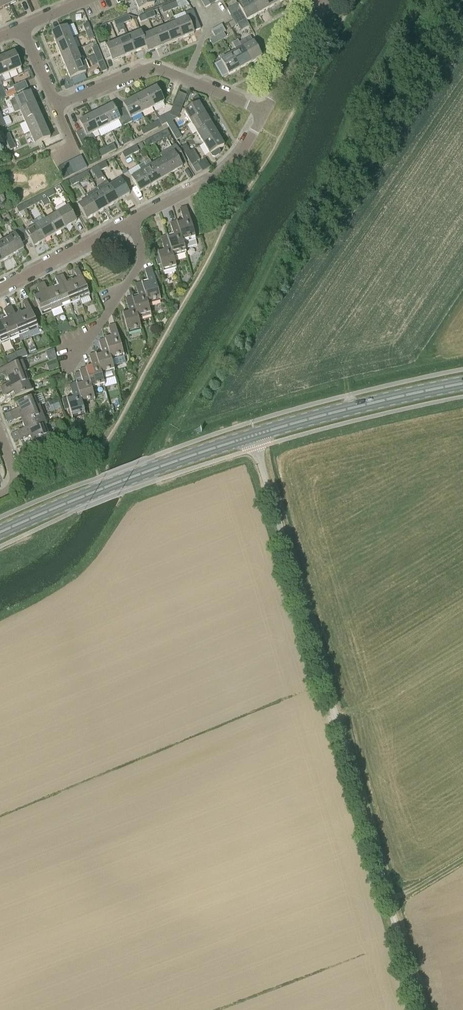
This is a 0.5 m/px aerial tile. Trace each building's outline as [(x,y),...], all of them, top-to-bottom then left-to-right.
[(7,0),(0,0),(0,10),(9,6),(7,0)] [(139,11),(154,5),(152,0),(134,0),(139,11)] [(210,6),(207,0),(200,0),(205,9),(210,6)] [(249,1),(257,15),(268,9),(263,0),(251,0),(249,1)] [(277,0),(263,0),(268,9),(279,3),(277,0)] [(257,15),(249,1),(239,7),(240,10),(243,15),(246,20),(247,21),(257,15)] [(168,6),(170,11),(178,9),(176,3),(168,6)] [(240,10),(239,7),(237,5),(227,10),(230,16),(240,10)] [(170,11),(168,6),(161,9),(163,14),(170,11)] [(243,15),(240,10),(230,16),(233,21),(243,15)] [(194,34),(193,32),(200,29),(193,11),(185,14),(187,19),(176,24),(182,39),(194,34)] [(146,15),(148,20),(155,17),(153,12),(146,15)] [(148,20),(146,15),(138,18),(140,23),(148,20)] [(236,26),(246,20),(243,15),(233,21),(236,26)] [(121,19),(123,25),(131,22),(128,16),(121,19)] [(123,25),(121,19),(113,22),(116,28),(123,25)] [(169,22),(170,26),(165,28),(171,44),(182,39),(176,24),(174,19),(169,22)] [(86,34),(91,31),(88,24),(83,26),(86,34)] [(100,34),(108,31),(106,25),(98,28),(100,34)] [(222,25),(211,31),(215,37),(225,31),(222,26),(222,25)] [(56,46),(71,39),(67,28),(52,34),(56,46)] [(153,33),(159,48),(171,44),(165,28),(153,33)] [(91,31),(86,34),(88,41),(94,39),(91,31)] [(223,33),(226,32),(225,31),(215,37),(219,43),(226,38),(223,33)] [(135,53),(146,48),(142,38),(140,33),(129,38),(135,53)] [(159,48),(153,33),(142,38),(146,48),(148,53),(159,48)] [(215,38),(209,41),(212,46),(219,43),(215,37),(215,38)] [(117,42),(124,58),(135,53),(129,38),(117,42)] [(250,64),(261,58),(250,38),(239,44),(242,49),(250,64)] [(71,39),(56,46),(61,57),(76,51),(71,39)] [(232,55),(240,70),(250,64),(242,49),(239,44),(238,40),(232,44),(237,52),(232,55)] [(105,60),(110,58),(112,62),(124,58),(117,42),(106,47),(105,43),(99,45),(105,60)] [(95,56),(100,54),(97,46),(91,49),(95,56)] [(76,51),(61,57),(66,68),(81,62),(76,51)] [(2,59),(8,74),(16,71),(18,76),(23,74),(30,71),(28,68),(21,70),(14,53),(2,59)] [(100,54),(95,56),(97,64),(103,62),(100,54)] [(240,70),(232,55),(214,65),(222,79),(228,75),(229,76),(240,70)] [(2,59),(0,59),(0,101),(7,98),(1,84),(3,83),(1,77),(8,74),(2,59)] [(81,62),(66,68),(70,80),(71,80),(73,86),(85,81),(83,75),(86,73),(81,62)] [(16,94),(28,89),(25,82),(13,87),(14,90),(16,94)] [(145,94),(152,109),(164,103),(156,88),(145,94)] [(5,94),(7,98),(16,94),(14,90),(5,94)] [(35,105),(30,93),(9,102),(12,108),(17,106),(20,112),(27,108),(35,105)] [(134,99),(141,114),(152,109),(145,94),(134,99)] [(141,114),(134,99),(123,105),(125,108),(120,111),(127,124),(132,122),(131,119),(141,114)] [(177,119),(183,105),(175,102),(171,113),(169,116),(176,119),(177,119)] [(191,124),(205,115),(198,104),(184,113),(191,124)] [(35,105),(27,108),(20,112),(25,123),(27,122),(40,116),(35,105)] [(101,111),(109,126),(119,121),(122,127),(127,124),(120,111),(116,113),(112,106),(101,111)] [(90,117),(98,132),(109,126),(101,111),(90,117)] [(205,115),(191,124),(197,134),(211,126),(205,115)] [(40,116),(27,122),(25,123),(30,134),(45,127),(40,116)] [(95,141),(92,135),(98,132),(90,117),(79,123),(83,130),(76,134),(82,146),(90,142),(91,144),(95,141)] [(158,119),(162,127),(167,124),(166,123),(163,117),(158,119)] [(172,134),(178,131),(174,125),(172,121),(167,124),(172,134)] [(148,127),(151,132),(158,129),(155,123),(148,127)] [(211,126),(197,134),(203,145),(217,136),(211,126)] [(45,127),(30,134),(35,146),(50,139),(45,127)] [(151,132),(148,127),(140,131),(143,136),(151,132)] [(178,131),(172,134),(177,141),(182,138),(178,131)] [(7,144),(13,142),(9,134),(3,137),(7,144)] [(151,139),(154,144),(161,141),(158,135),(151,139)] [(217,136),(203,145),(209,155),(210,155),(212,157),(215,158),(220,155),(220,152),(219,149),(224,147),(217,136)] [(123,147),(131,143),(128,137),(120,141),(123,147)] [(154,144),(151,139),(143,143),(146,148),(154,144)] [(13,142),(7,144),(10,152),(16,149),(13,142)] [(106,149),(109,154),(116,150),(113,145),(106,149)] [(159,155),(163,160),(172,174),(182,168),(181,166),(186,162),(176,145),(159,155)] [(190,152),(186,145),(181,148),(185,155),(190,152)] [(129,150),(132,155),(139,152),(136,147),(129,150)] [(109,154),(106,149),(99,153),(101,158),(109,154)] [(132,155),(129,150),(122,154),(124,160),(132,155)] [(190,152),(185,155),(191,166),(200,161),(193,150),(190,152)] [(87,169),(81,157),(75,160),(81,172),(87,169)] [(75,175),(81,172),(75,160),(69,163),(75,175)] [(142,172),(151,186),(161,180),(153,166),(149,160),(144,163),(147,169),(142,172)] [(161,180),(172,174),(163,160),(153,166),(161,180)] [(75,175),(69,163),(63,166),(69,178),(75,175)] [(98,166),(101,172),(108,168),(105,163),(98,166)] [(69,178),(63,166),(58,169),(57,169),(63,181),(69,178)] [(101,172),(98,166),(91,170),(93,176),(101,172)] [(151,186),(142,172),(131,179),(128,172),(123,175),(130,187),(135,185),(140,193),(151,186)] [(76,177),(79,183),(86,179),(83,174),(76,177)] [(121,181),(110,187),(119,201),(129,195),(126,190),(130,187),(123,175),(119,178),(121,181)] [(79,183),(76,177),(69,181),(72,187),(79,183)] [(97,189),(108,208),(119,201),(110,187),(107,182),(97,189)] [(108,208),(97,189),(86,195),(89,200),(89,199),(98,214),(108,208)] [(45,194),(48,199),(55,195),(52,190),(45,194)] [(48,199),(45,194),(34,199),(37,205),(41,203),(43,206),(49,203),(48,199)] [(37,205),(34,199),(23,205),(26,210),(37,205)] [(87,220),(98,214),(89,199),(89,200),(78,206),(87,220)] [(26,210),(23,205),(16,208),(19,214),(26,210)] [(57,215),(66,229),(76,223),(68,208),(57,215)] [(184,249),(196,246),(186,208),(179,209),(183,224),(177,225),(182,244),(184,249)] [(57,215),(47,221),(46,221),(55,235),(66,229),(57,215)] [(45,241),(55,235),(46,221),(47,221),(44,216),(33,223),(36,227),(45,241)] [(172,259),(173,259),(185,255),(184,249),(182,244),(177,225),(176,222),(170,224),(174,238),(167,240),(172,259)] [(36,227),(25,233),(22,227),(17,230),(24,242),(29,239),(34,248),(45,241),(36,227)] [(4,242),(12,256),(23,250),(20,244),(24,242),(17,230),(13,233),(14,236),(4,242)] [(161,265),(163,273),(176,270),(173,259),(172,259),(167,240),(167,237),(160,239),(164,252),(154,255),(157,266),(161,265)] [(4,242),(0,244),(0,259),(2,262),(12,256),(4,242)] [(141,283),(147,305),(148,305),(161,301),(152,269),(145,271),(148,282),(141,283)] [(72,283),(80,301),(89,297),(78,270),(74,272),(77,281),(72,283)] [(59,277),(70,305),(80,301),(72,283),(67,285),(63,276),(59,277)] [(53,291),(61,309),(70,305),(59,277),(55,279),(59,288),(53,291)] [(147,305),(141,283),(135,285),(138,296),(132,298),(138,320),(138,319),(151,316),(148,305),(147,305)] [(40,285),(51,313),(61,309),(53,291),(48,293),(44,284),(40,285)] [(51,313),(40,285),(36,287),(39,296),(34,298),(42,317),(51,313)] [(122,313),(128,334),(141,330),(138,319),(138,320),(132,298),(125,300),(129,312),(122,313)] [(29,333),(38,329),(27,301),(22,303),(26,312),(21,315),(29,333)] [(8,309),(19,337),(29,333),(21,315),(15,317),(12,308),(8,309)] [(2,323),(10,341),(19,337),(8,309),(4,311),(8,320),(2,323)] [(0,345),(10,341),(2,323),(0,323),(0,345)] [(106,343),(111,362),(111,361),(113,367),(126,363),(115,325),(108,327),(112,341),(106,343)] [(111,362),(106,343),(105,343),(105,340),(98,342),(102,356),(96,357),(101,376),(102,376),(114,372),(113,367),(111,361),(111,362)] [(55,359),(53,350),(45,353),(48,361),(55,359)] [(101,376),(96,357),(95,354),(89,356),(92,370),(86,372),(91,391),(92,391),(105,387),(102,376),(101,376)] [(57,369),(54,361),(47,364),(50,372),(57,369)] [(26,372),(22,362),(0,371),(0,376),(5,374),(7,379),(26,372)] [(91,391),(86,372),(85,369),(79,371),(83,385),(77,386),(82,405),(95,402),(92,391),(91,391)] [(2,392),(27,382),(29,381),(26,372),(7,379),(10,385),(0,388),(1,392),(2,392)] [(15,399),(33,392),(29,381),(27,382),(2,392),(3,396),(13,393),(15,399)] [(65,411),(69,409),(72,420),(85,416),(82,405),(77,386),(76,387),(76,384),(69,385),(73,399),(67,401),(66,398),(62,400),(65,411)] [(39,406),(36,397),(17,404),(19,410),(10,414),(11,417),(39,407),(39,406)] [(24,424),(27,423),(43,416),(45,415),(42,405),(39,406),(39,407),(11,417),(13,421),(22,418),(24,424)] [(19,437),(27,434),(47,426),(43,416),(27,423),(24,424),(27,429),(17,433),(19,437)] [(47,426),(27,434),(19,437),(20,441),(30,437),(32,443),(50,435),(47,426)] [(25,452),(26,456),(54,445),(50,435),(32,443),(34,448),(25,452)]
